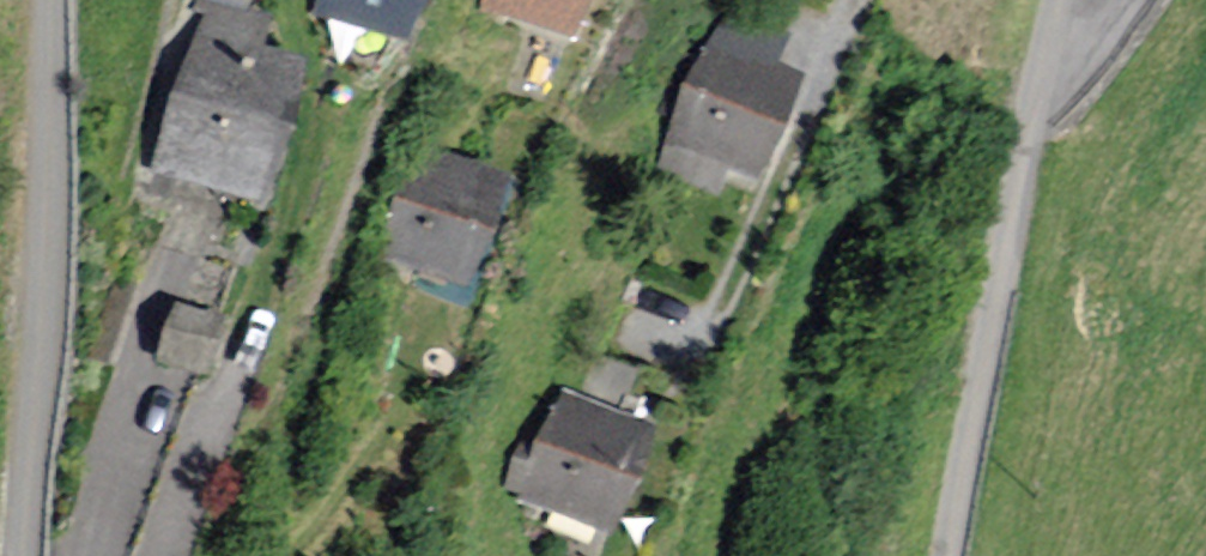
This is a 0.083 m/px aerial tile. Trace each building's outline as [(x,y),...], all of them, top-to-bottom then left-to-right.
[(319,6),(407,33),(417,0),(321,0),(319,6)] [(488,6),(573,31),(582,0),(490,0),(488,6)] [(260,25),(206,9),(160,163),(259,192),(297,63),(253,50),(260,25)] [(781,39),(723,16),(670,144),(661,167),(718,190),(726,170),(754,181),(796,78),(769,67),(781,39)] [(502,181),(426,152),(389,251),(465,280),(502,181)] [(216,320),(177,308),(161,356),(200,369),(216,320)] [(650,430),(566,398),(550,438),(529,429),(507,483),(613,524),(650,430)]
